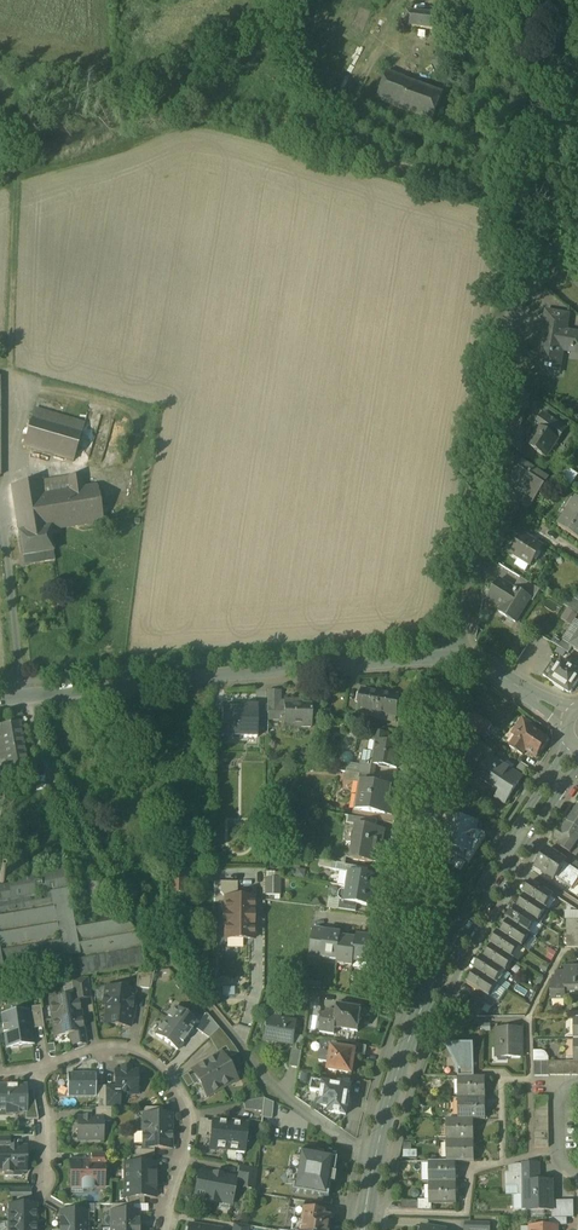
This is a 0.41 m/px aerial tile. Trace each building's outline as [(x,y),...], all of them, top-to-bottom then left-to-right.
[(440,19),(408,15),(406,28),(439,32),(440,19)] [(444,95),(385,74),(375,100),(434,121),(444,95)] [(547,312),(537,370),(559,374),(563,352),(577,354),(577,334),(566,332),(568,316),(547,312)] [(526,394),(518,389),(515,408),(524,409),(526,394)] [(84,426),(34,411),(24,447),(74,462),(84,426)] [(554,420),(550,421),(547,419),(546,420),(547,420),(541,429),(557,440),(563,431),(565,432),(562,429),(561,426),(558,426),(555,424),(554,420)] [(541,430),(530,447),(528,446),(528,447),(529,448),(545,459),(546,459),(547,459),(545,458),(557,441),(558,442),(559,441),(541,429),(540,428),(540,429),(541,430)] [(520,434),(512,433),(510,446),(517,451),(520,434)] [(511,457),(503,468),(516,476),(523,464),(511,457)] [(548,481),(523,464),(516,476),(504,494),(520,503),(514,513),(515,514),(523,503),(531,508),(548,481)] [(70,491),(44,496),(42,482),(12,487),(20,535),(50,530),(50,533),(57,532),(56,529),(103,522),(97,487),(84,489),(82,476),(68,478),(70,491)] [(559,528),(577,540),(577,500),(559,528)] [(20,535),(23,557),(53,552),(50,533),(50,530),(20,535)] [(543,547),(522,534),(511,553),(531,566),(543,547)] [(53,552),(23,557),(25,566),(55,561),(53,552)] [(540,591),(521,579),(514,589),(531,599),(530,600),(533,602),(539,593),(540,591)] [(514,590),(499,581),(487,600),(502,609),(499,613),(516,623),(530,600),(531,599),(514,589),(514,590)] [(572,594),(564,606),(577,614),(577,598),(572,594)] [(572,647),(556,637),(552,643),(569,654),(572,648),(572,647)] [(569,654),(557,647),(554,653),(565,660),(569,654)] [(562,662),(557,669),(552,665),(544,677),(570,694),(577,681),(577,672),(562,662)] [(381,694),(362,690),(359,711),(378,714),(381,694)] [(273,707),(267,707),(267,720),(286,721),(286,702),(282,702),(282,692),(273,692),(273,707)] [(400,697),(381,694),(378,714),(383,715),(382,721),(392,722),(393,716),(397,717),(400,697)] [(303,701),(286,701),(286,702),(286,721),(286,725),(299,725),(298,728),(308,728),(308,725),(313,726),(313,705),(303,705),(303,701)] [(258,710),(223,710),(223,717),(223,738),(258,738),(258,721),(267,720),(267,707),(258,707),(258,710)] [(492,726),(475,715),(475,716),(471,723),(470,723),(487,734),(491,726),(492,727),(492,726)] [(223,717),(215,716),(215,741),(223,741),(223,738),(223,717)] [(548,741),(529,728),(531,725),(523,720),(515,732),(519,735),(511,748),(523,756),(526,752),(537,759),(548,741)] [(413,725),(400,722),(399,731),(412,733),(413,725)] [(19,723),(0,726),(8,772),(9,774),(28,771),(19,723)] [(0,729),(0,773),(8,772),(1,729),(0,729)] [(389,735),(372,732),(371,740),(378,741),(388,743),(389,735)] [(388,743),(378,741),(376,753),(376,754),(378,754),(376,766),(377,766),(397,769),(400,754),(398,754),(400,745),(388,743)] [(494,753),(479,743),(469,741),(465,769),(479,771),(481,772),(490,758),(491,758),(494,753)] [(376,753),(364,751),(363,762),(373,764),(372,765),(376,766),(378,754),(376,754),(376,753)] [(491,758),(490,758),(481,772),(478,778),(500,792),(496,799),(506,805),(524,777),(523,777),(522,778),(512,772),(514,767),(507,763),(504,767),(491,758)] [(363,762),(362,762),(360,775),(361,776),(375,778),(377,766),(376,766),(372,765),(373,764),(363,762)] [(375,778),(361,776),(360,783),(362,783),(380,786),(381,779),(375,778)] [(35,791),(47,790),(46,777),(34,778),(35,791)] [(380,786),(362,783),(360,799),(356,798),(352,818),(357,819),(358,812),(381,816),(380,823),(395,825),(399,803),(391,802),(394,788),(380,786)] [(567,824),(577,831),(577,807),(567,824)] [(381,816),(358,812),(357,819),(372,822),(380,823),(381,816)] [(480,823),(447,818),(442,850),(449,852),(470,864),(486,837),(476,831),(478,824),(479,824),(480,823)] [(372,822),(358,819),(357,826),(360,827),(360,826),(372,828),(372,822)] [(567,824),(562,832),(561,831),(560,832),(557,833),(556,834),(556,838),(555,840),(562,844),(560,847),(572,855),(572,854),(577,857),(577,855),(577,849),(577,848),(577,846),(577,831),(567,824)] [(360,827),(357,826),(352,860),(381,865),(383,851),(380,851),(384,830),(372,828),(360,826),(360,827)] [(566,862),(548,851),(536,868),(555,880),(555,879),(566,862)] [(569,857),(566,862),(577,870),(577,863),(569,857)] [(338,865),(322,862),(321,869),(337,872),(338,865)] [(566,862),(555,879),(573,890),(577,882),(577,870),(566,862)] [(24,868),(8,871),(9,879),(0,880),(0,969),(79,956),(81,968),(70,970),(72,978),(146,967),(141,939),(125,919),(115,920),(114,912),(107,914),(108,917),(104,918),(105,922),(74,928),(64,869),(25,876),(24,868)] [(379,878),(348,873),(346,888),(349,889),(376,893),(379,878)] [(280,879),(266,879),(266,896),(280,896),(280,888),(280,879)] [(554,896),(532,882),(531,883),(524,894),(523,895),(525,896),(545,909),(553,897),(554,896)] [(100,883),(88,886),(94,910),(105,908),(100,883)] [(238,883),(214,883),(214,905),(226,905),(226,898),(238,898),(238,883)] [(345,891),(343,891),(340,893),(338,899),(340,902),(341,902),(347,903),(349,889),(346,888),(345,891)] [(376,893),(349,889),(347,903),(358,905),(374,908),(376,893)] [(545,909),(525,896),(517,908),(517,909),(537,922),(539,923),(539,922),(547,911),(547,910),(545,909)] [(238,898),(226,898),(226,905),(226,911),(224,911),(224,927),(226,927),(226,940),(254,940),(254,928),(252,926),(252,913),(254,911),(254,898),(238,898)] [(341,902),(340,902),(339,911),(356,913),(358,905),(347,903),(341,902)] [(537,922),(517,909),(517,908),(515,907),(507,920),(509,922),(509,921),(529,934),(537,922)] [(529,934),(509,921),(509,922),(501,934),(521,947),(520,947),(523,949),(531,935),(529,934)] [(326,932),(315,930),(311,958),(322,960),(326,932)] [(342,934),(326,932),(322,960),(338,962),(341,938),(342,934)] [(521,947),(501,934),(499,932),(490,945),(493,947),(512,959),(513,959),(520,947),(521,947)] [(373,938),(357,936),(357,940),(354,964),(369,966),(370,966),(373,939),(373,938)] [(357,940),(341,938),(338,962),(337,965),(353,967),(354,964),(357,940)] [(387,941),(373,939),(370,966),(369,966),(369,967),(383,969),(387,941)] [(512,959),(493,947),(485,959),(484,959),(504,972),(506,974),(515,961),(513,959),(512,959)] [(504,972),(484,959),(485,959),(483,958),(474,971),(476,972),(496,985),(496,984),(504,972)] [(565,970),(565,973),(565,994),(566,994),(577,994),(577,970),(565,970)] [(155,971),(138,973),(136,988),(151,990),(155,971)] [(496,985),(476,972),(468,985),(479,992),(490,999),(498,986),(496,984),(496,985)] [(565,973),(556,973),(556,979),(554,979),(554,983),(552,983),(552,1001),(566,1000),(566,994),(565,994),(565,973)] [(88,978),(71,980),(74,997),(78,997),(79,1000),(91,998),(88,978)] [(135,992),(106,988),(104,1006),(107,1006),(106,1015),(108,1015),(107,1025),(130,1027),(135,992)] [(490,999),(479,992),(475,998),(487,1006),(490,1008),(495,1002),(490,999)] [(74,997),(50,1001),(53,1020),(81,1016),(79,1000),(78,997),(74,997)] [(487,1006),(475,998),(471,1004),(483,1012),(487,1006)] [(354,1005),(340,1003),(339,1007),(338,1007),(337,1014),(327,1012),(327,1018),(323,1017),(321,1033),(334,1035),(335,1029),(358,1033),(360,1022),(362,1020),(363,1015),(361,1013),(361,1010),(353,1009),(354,1005)] [(44,1028),(41,1007),(31,1008),(32,1012),(30,1013),(32,1030),(44,1028)] [(198,1023),(176,1008),(166,1021),(188,1037),(198,1023)] [(29,1011),(1,1015),(6,1050),(35,1046),(32,1030),(30,1013),(29,1011)] [(207,1014),(196,1030),(209,1039),(209,1038),(219,1029),(207,1014)] [(81,1016),(53,1020),(55,1037),(70,1035),(71,1039),(80,1038),(79,1033),(84,1032),(81,1016)] [(297,1023),(267,1018),(264,1041),(294,1046),(297,1023)] [(188,1037),(166,1021),(156,1035),(178,1051),(188,1037)] [(219,1029),(209,1038),(217,1053),(226,1048),(232,1044),(219,1029)] [(521,1030),(497,1030),(498,1055),(508,1054),(508,1058),(522,1058),(521,1030)] [(366,1047),(333,1042),(333,1048),(355,1051),(355,1054),(365,1056),(366,1047)] [(232,1044),(226,1048),(232,1058),(239,1054),(235,1049),(232,1044)] [(474,1045),(446,1045),(458,1070),(458,1078),(461,1078),(474,1077),(474,1045)] [(355,1051),(333,1048),(332,1055),(321,1053),(320,1063),(330,1064),(329,1071),(352,1074),(355,1054),(355,1051)] [(302,1052),(293,1051),(290,1068),(300,1069),(302,1052)] [(222,1054),(196,1069),(192,1072),(194,1075),(207,1097),(231,1083),(237,1080),(235,1076),(222,1054)] [(130,1068),(122,1068),(122,1072),(115,1072),(115,1087),(115,1095),(120,1095),(138,1095),(138,1071),(130,1071),(130,1068)] [(96,1075),(76,1075),(76,1074),(67,1075),(68,1097),(96,1097),(96,1075)] [(194,1085),(187,1075),(182,1078),(188,1088),(194,1085)] [(474,1077),(461,1078),(461,1099),(486,1098),(486,1077),(474,1077)] [(351,1088),(313,1081),(311,1092),(322,1094),(320,1106),(330,1108),(330,1113),(347,1115),(348,1107),(349,1108),(351,1097),(349,1097),(351,1088)] [(0,1086),(0,1111),(6,1111),(6,1116),(17,1114),(17,1113),(25,1113),(26,1113),(26,1095),(26,1086),(0,1086)] [(115,1095),(115,1087),(105,1087),(106,1109),(111,1109),(120,1109),(120,1095),(115,1095)] [(38,1120),(34,1094),(26,1095),(26,1113),(25,1113),(25,1121),(38,1120)] [(486,1098),(461,1099),(462,1120),(474,1120),(486,1120),(486,1098)] [(264,1099),(244,1103),(245,1111),(263,1113),(264,1099)] [(106,1109),(104,1109),(98,1109),(96,1109),(96,1118),(103,1118),(103,1122),(111,1122),(111,1109),(106,1109)] [(163,1116),(144,1116),(144,1123),(143,1123),(143,1133),(172,1133),(172,1125),(170,1125),(170,1116),(163,1116)] [(90,1119),(90,1118),(84,1118),(84,1119),(78,1119),(78,1138),(90,1138),(90,1140),(103,1140),(103,1122),(103,1118),(96,1118),(90,1119)] [(462,1120),(449,1120),(449,1141),(475,1141),(474,1120),(462,1120)] [(230,1123),(213,1121),(212,1123),(206,1122),(205,1134),(211,1135),(210,1146),(217,1147),(217,1149),(227,1150),(230,1121),(230,1123)] [(248,1125),(235,1123),(235,1122),(230,1121),(227,1150),(236,1151),(236,1154),(245,1154),(248,1125)] [(172,1133),(143,1133),(143,1143),(144,1143),(144,1149),(154,1149),(171,1149),(171,1141),(172,1141),(172,1133)] [(0,1137),(0,1148),(10,1148),(10,1137),(0,1137)] [(475,1141),(449,1141),(449,1162),(456,1162),(475,1162),(475,1141)] [(0,1148),(0,1172),(4,1172),(4,1174),(13,1174),(13,1172),(26,1172),(26,1148),(10,1148),(0,1148)] [(144,1149),(135,1149),(135,1157),(153,1157),(154,1157),(154,1149),(144,1149)] [(339,1158),(298,1152),(292,1192),(330,1198),(332,1183),(336,1184),(338,1173),(336,1173),(339,1158)] [(111,1154),(91,1154),(91,1163),(104,1163),(104,1168),(111,1168),(111,1154)] [(449,1162),(431,1162),(432,1183),(457,1183),(456,1162),(449,1162)] [(91,1163),(72,1163),(72,1184),(82,1184),(82,1188),(93,1188),(93,1186),(103,1186),(104,1168),(104,1163),(91,1163)] [(132,1164),(127,1164),(128,1172),(125,1172),(125,1181),(153,1181),(153,1173),(156,1170),(156,1164),(153,1164),(132,1164)] [(539,1165),(517,1165),(517,1174),(522,1174),(539,1174),(539,1165)] [(257,1170),(241,1167),(238,1182),(247,1183),(246,1189),(255,1190),(257,1170)] [(236,1179),(200,1172),(195,1199),(220,1204),(221,1198),(232,1200),(236,1179)] [(539,1174),(522,1174),(522,1196),(528,1196),(528,1211),(553,1211),(552,1181),(539,1181),(539,1174)] [(153,1181),(125,1181),(125,1191),(128,1191),(128,1198),(144,1198),(156,1198),(156,1192),(153,1189),(153,1181)] [(457,1183),(432,1183),(432,1205),(457,1204),(457,1183)] [(418,1202),(402,1201),(402,1210),(418,1211),(418,1202)] [(36,1205),(10,1205),(10,1212),(9,1212),(9,1222),(36,1222),(36,1205)] [(94,1206),(78,1206),(78,1213),(86,1213),(87,1214),(94,1214),(94,1206)] [(303,1210),(303,1211),(295,1210),(295,1213),(293,1222),(292,1229),(327,1229),(329,1218),(325,1218),(325,1213),(303,1210)] [(287,1211),(284,1229),(292,1229),(293,1222),(295,1213),(287,1211)] [(78,1213),(61,1213),(61,1229),(87,1229),(87,1214),(86,1213),(78,1213)] [(134,1213),(112,1213),(112,1229),(138,1229),(138,1213),(134,1213)]
